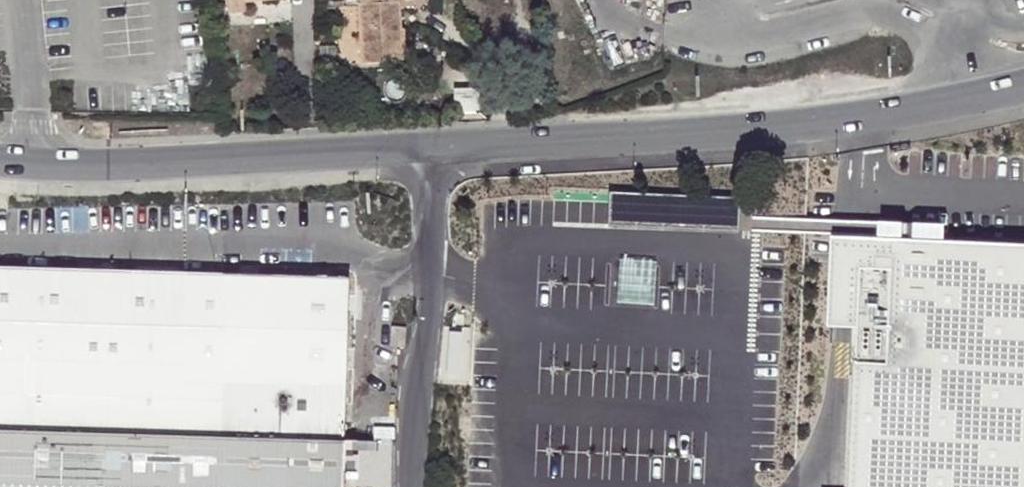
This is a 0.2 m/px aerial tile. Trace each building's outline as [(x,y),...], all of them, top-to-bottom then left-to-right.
[(232,12),(251,11),(250,2),(250,0),(231,0),(232,12)] [(363,60),(403,58),(399,0),(356,0),(363,60)] [(455,87),(456,117),(490,116),(488,85),(455,87)] [(871,245),(851,244),(830,244),(825,336),(845,336),(859,337),(853,486),(1023,486),(1023,252),(871,245)] [(0,267),(0,486),(220,486),(225,277),(0,267)] [(225,277),(220,486),(348,486),(353,280),(225,277)] [(406,329),(388,329),(389,351),(406,350),(406,329)] [(466,337),(453,337),(452,362),(465,363),(466,337)]
